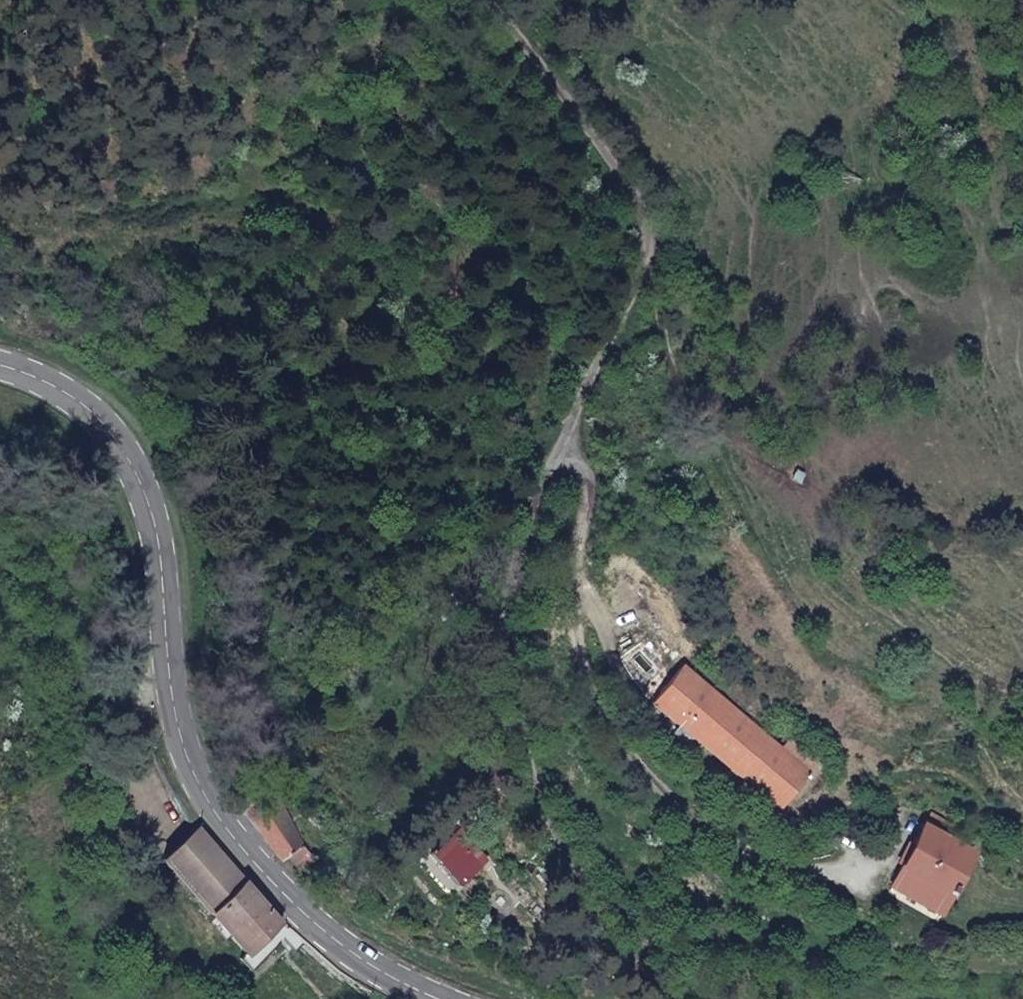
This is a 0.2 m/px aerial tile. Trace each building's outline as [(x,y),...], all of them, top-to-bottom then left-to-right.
[(662,670),(639,648),(626,660),(649,684),(662,670)] [(654,700),(780,807),(812,769),(686,663),(654,700)] [(253,825),(258,832),(282,859),(290,855),(298,868),(316,858),(276,790),(242,808),(253,825)] [(165,858),(245,953),(238,958),(251,970),(281,939),(294,951),(305,940),(285,920),(200,824),(165,858)] [(950,906),(976,845),(925,825),(894,888),(908,896),(912,889),(950,906)] [(488,856),(459,826),(431,853),(460,883),(488,856)]
